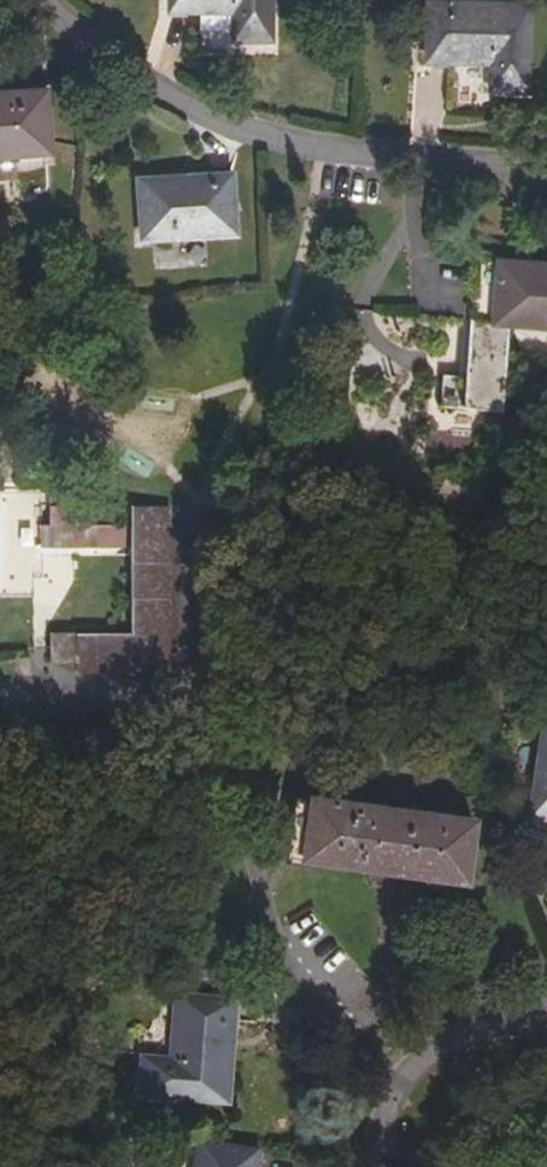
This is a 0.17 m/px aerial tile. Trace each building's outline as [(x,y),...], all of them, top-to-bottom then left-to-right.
[(171,12),(235,13),(235,42),(270,42),(270,0),(171,0),(171,12)] [(528,7),(448,5),(448,15),(429,15),(428,62),(492,64),(491,93),(526,94),(528,7)] [(429,5),(429,15),(448,15),(448,5),(429,5)] [(46,92),(38,93),(40,122),(48,121),(46,92)] [(50,153),(48,121),(40,122),(38,93),(0,95),(0,157),(50,153)] [(212,187),(231,186),(231,177),(212,178),(212,187)] [(139,182),(143,240),(234,234),(231,186),(212,187),(212,178),(139,182)] [(509,325),(546,328),(546,267),(477,262),(467,378),(445,376),(442,408),(502,412),(509,325)] [(169,672),(169,507),(131,506),(131,526),(41,526),(40,548),(132,548),(132,635),(51,634),(51,663),(78,663),(78,671),(169,672)] [(545,733),(532,818),(546,820),(546,733),(545,733)] [(294,799),(286,858),(466,881),(473,821),(294,799)] [(226,1100),(233,1020),(223,1019),(225,1000),(177,996),(172,1060),(143,1058),(140,1093),(226,1100)] [(234,1000),(225,1000),(223,1019),(233,1020),(234,1000)] [(200,1142),(197,1166),(245,1166),(248,1149),(200,1142)] [(248,1149),(245,1166),(254,1166),(257,1150),(248,1149)]
